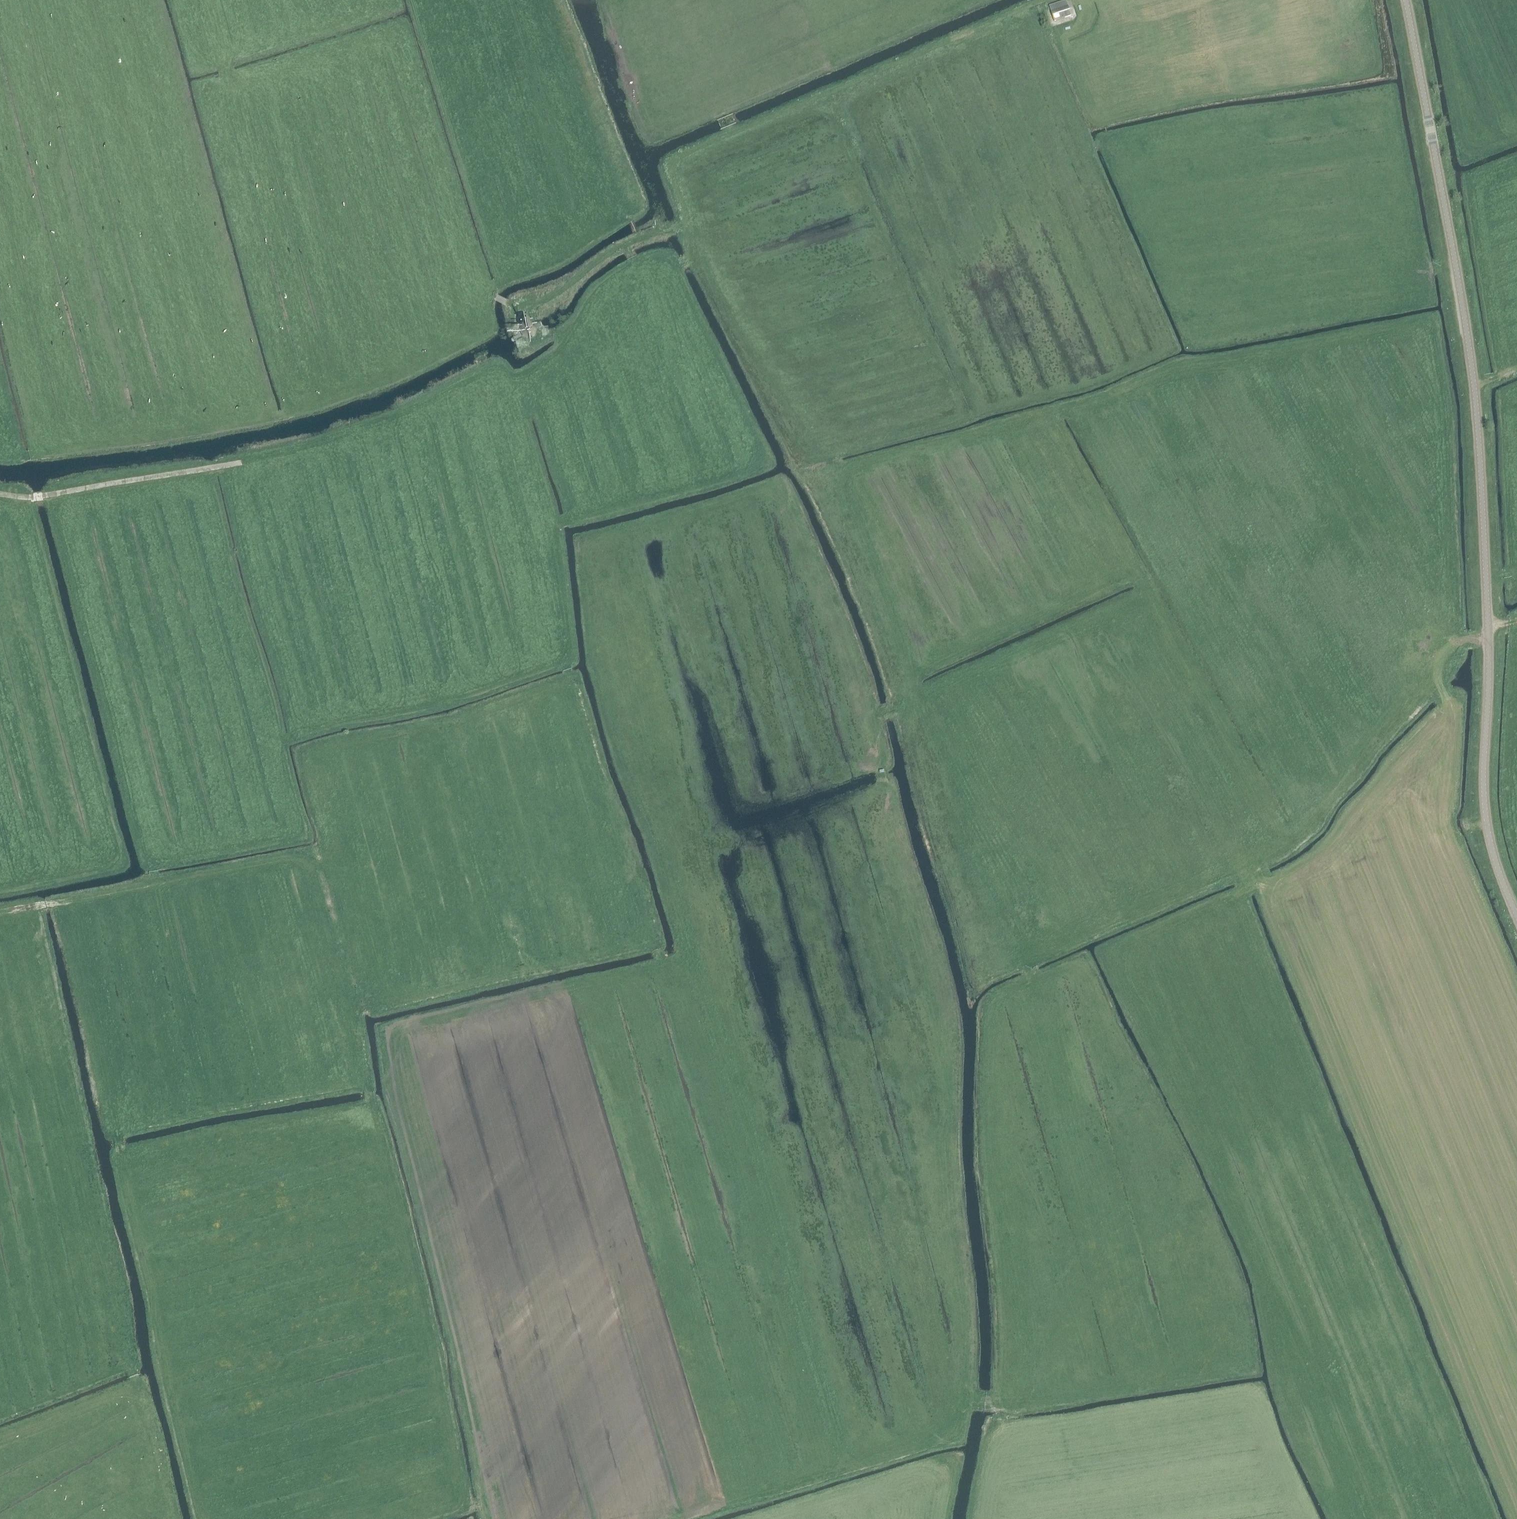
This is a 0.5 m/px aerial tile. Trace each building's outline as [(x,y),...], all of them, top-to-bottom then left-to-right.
[(1049,6),(1054,21),(1071,16),(1066,0),(1049,6)] [(521,331),(523,336),(529,338),(533,336),(536,329),(533,324),(528,322),(523,325),(521,331)]
